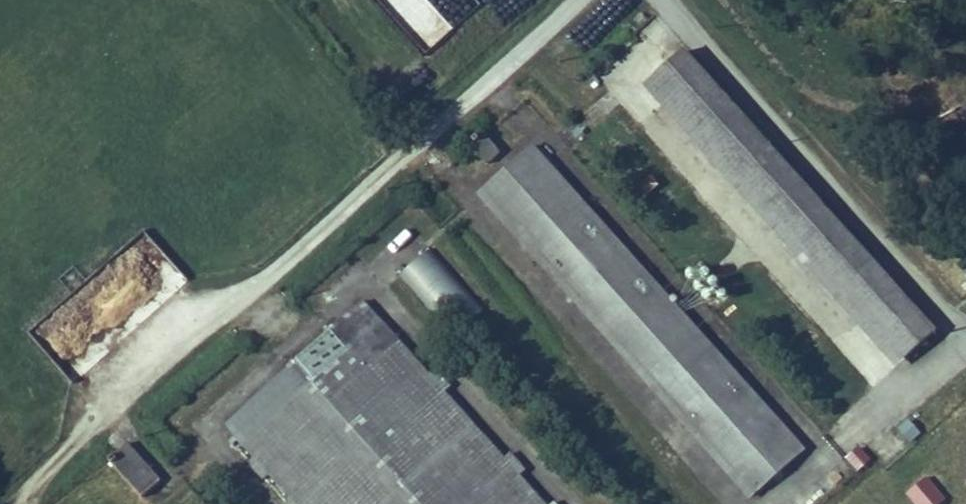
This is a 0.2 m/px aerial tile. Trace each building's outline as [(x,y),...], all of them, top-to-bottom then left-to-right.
[(416,0),(406,0),(398,6),(394,0),(380,0),(405,37),(430,21),(416,0)] [(684,55),(656,79),(906,356),(933,333),(684,55)] [(789,109),(781,115),(788,124),(796,118),(789,109)] [(501,154),(482,133),(469,144),(487,166),(501,154)] [(799,451),(650,283),(534,152),(481,199),(747,501),(799,451)] [(433,248),(400,271),(439,328),(472,305),(433,248)] [(311,381),(380,318),(364,300),(294,363),(311,381)] [(510,451),(505,456),(445,390),(450,386),(435,369),(430,374),(380,318),(311,381),(240,445),(251,457),(244,463),(258,480),(265,473),(288,499),(282,503),(548,503),(519,473),(525,468),(510,451)] [(161,479),(128,444),(108,462),(142,497),(161,479)] [(856,472),(872,461),(862,446),(846,457),(856,472)]
